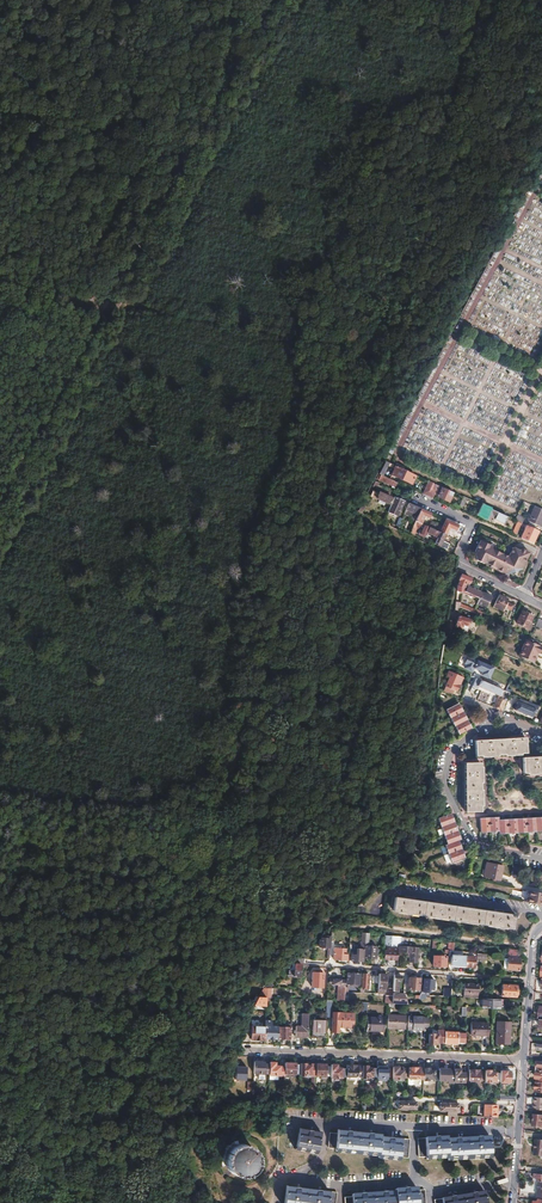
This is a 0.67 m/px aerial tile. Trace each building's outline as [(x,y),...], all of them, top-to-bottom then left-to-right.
[(385,462),(379,474),(383,476),(387,466),(394,469),(391,475),(411,483),(415,475),(385,462)] [(379,474),(376,479),(395,487),(397,482),(383,476),(379,474)] [(428,481),(423,492),(428,493),(433,483),(428,481)] [(428,493),(427,496),(434,499),(438,491),(440,491),(437,497),(448,502),(453,492),(433,483),(428,493)] [(371,488),(368,494),(372,496),(371,498),(377,500),(378,499),(388,503),(391,497),(371,488)] [(394,496),(388,511),(397,515),(404,501),(394,496)] [(409,503),(404,514),(412,517),(411,519),(415,521),(420,508),(409,503)] [(483,506),(479,515),(492,521),(493,519),(504,524),(507,517),(483,506)] [(528,521),(539,526),(541,520),(541,510),(535,506),(528,521)] [(420,508),(415,521),(421,524),(425,516),(429,518),(431,513),(420,508)] [(518,513),(515,520),(518,522),(521,523),(522,523),(525,516),(518,513)] [(442,527),(439,532),(445,535),(446,535),(449,527),(456,530),(458,526),(445,520),(442,527)] [(415,521),(410,532),(414,534),(417,528),(421,530),(419,534),(424,536),(426,532),(428,527),(421,524),(415,521)] [(431,521),(428,527),(439,532),(442,527),(431,521)] [(518,522),(513,533),(516,535),(519,528),(520,525),(521,523),(518,522)] [(521,523),(520,525),(525,527),(520,539),(532,544),(538,531),(522,523),(521,523)] [(428,527),(426,532),(432,535),(431,539),(436,541),(439,532),(428,527)] [(436,541),(434,543),(447,549),(449,544),(442,541),(445,535),(439,532),(436,541)] [(476,543),(471,555),(473,556),(474,563),(481,566),(482,564),(488,567),(487,569),(500,575),(508,571),(509,573),(509,575),(515,573),(515,571),(521,569),(528,552),(520,548),(515,550),(509,547),(504,558),(489,551),(490,549),(476,543)] [(457,586),(456,591),(462,593),(462,591),(465,583),(468,584),(471,579),(461,575),(459,580),(460,581),(457,586)] [(465,583),(462,591),(479,599),(480,598),(482,593),(467,587),(468,584),(465,583)] [(498,595),(492,607),(501,611),(503,607),(511,611),(513,606),(506,602),(507,599),(498,595)] [(479,599),(477,604),(480,605),(485,608),(488,602),(480,598),(479,599)] [(459,604),(458,607),(470,613),(472,609),(459,604)] [(522,611),(516,623),(527,628),(533,617),(522,611)] [(460,613),(455,623),(466,628),(471,618),(460,613)] [(519,656),(534,662),(538,653),(540,653),(541,649),(541,647),(526,640),(519,656)] [(476,662),(467,658),(464,664),(466,665),(465,668),(473,672),(474,668),(483,672),(482,675),(491,677),(495,668),(478,659),(476,662)] [(460,676),(447,671),(445,677),(448,678),(443,691),(451,694),(453,690),(456,691),(459,684),(457,683),(460,676)] [(476,675),(475,678),(477,679),(497,688),(500,682),(488,677),(486,680),(476,675)] [(477,679),(475,684),(498,694),(500,695),(502,690),(497,688),(477,679)] [(500,695),(498,694),(493,707),(502,711),(505,702),(499,699),(500,695)] [(538,707),(519,699),(514,710),(532,717),(534,712),(535,712),(538,707)] [(457,703),(445,709),(458,734),(470,728),(457,703)] [(524,737),(474,740),(475,756),(526,752),(524,737)] [(522,757),(523,773),(541,772),(541,756),(522,757)] [(480,762),(464,762),(465,811),(480,811),(480,762)] [(450,813),(437,818),(448,845),(445,845),(452,863),(464,858),(458,841),(460,840),(450,813)] [(479,819),(480,832),(499,831),(499,834),(541,831),(541,817),(498,820),(498,818),(479,819)] [(485,862),(483,876),(500,880),(503,866),(485,862)] [(525,902),(541,905),(541,893),(527,890),(525,902)] [(395,897),(393,910),(511,928),(513,917),(515,917),(516,915),(395,897)] [(365,933),(364,946),(365,946),(364,958),(375,959),(376,947),(367,946),(368,933),(365,933)] [(384,937),(383,959),(396,960),(397,954),(396,954),(396,947),(394,947),(394,943),(390,942),(391,936),(384,935),(384,937)] [(318,940),(318,947),(326,948),(325,959),(328,959),(328,957),(329,943),(330,936),(325,936),(324,938),(320,938),(320,940),(318,940)] [(329,943),(328,957),(332,957),(332,959),(346,960),(346,955),(345,955),(342,955),(343,951),(343,949),(340,948),(340,946),(338,946),(338,948),(334,948),(334,943),(329,943)] [(398,946),(398,952),(409,953),(409,961),(416,962),(418,947),(398,946)] [(508,948),(507,956),(519,957),(519,949),(508,948)] [(351,955),(350,961),(362,961),(363,949),(360,949),(357,949),(357,955),(351,955)] [(452,955),(452,965),(464,966),(465,957),(465,956),(452,955)] [(433,956),(432,966),(444,966),(445,957),(433,956)] [(465,957),(464,966),(474,967),(475,957),(465,957)] [(507,957),(506,969),(519,970),(519,958),(507,957)] [(291,965),(287,968),(294,969),(294,970),(289,970),(288,975),(299,976),(301,965),(294,964),(294,965),(291,965)] [(312,972),(311,987),(322,987),(323,973),(312,972)] [(393,975),(392,991),(397,991),(398,981),(400,981),(400,975),(398,975),(398,972),(394,972),(393,975)] [(347,973),(346,984),(351,984),(351,981),(355,982),(355,979),(358,979),(359,973),(347,973)] [(378,974),(377,988),(384,989),(385,974),(378,974)] [(408,978),(407,989),(419,989),(419,986),(420,978),(408,978)] [(419,991),(419,995),(425,995),(440,996),(440,993),(432,993),(432,992),(429,992),(430,979),(420,978),(419,986),(422,986),(422,991),(419,991)] [(329,979),(328,987),(334,987),(334,984),(336,985),(336,987),(339,988),(338,997),(335,997),(335,1000),(339,1001),(343,1001),(344,992),(344,986),(344,980),(329,979)] [(463,983),(462,997),(476,998),(477,985),(472,985),(472,984),(463,983)] [(501,984),(500,995),(515,996),(516,985),(501,984)] [(443,994),(443,996),(450,997),(451,988),(443,987),(443,994)] [(260,991),(257,997),(266,997),(272,998),(272,988),(263,988),(260,991)] [(391,995),(391,1003),(395,1003),(406,1004),(404,998),(402,998),(403,993),(392,993),(391,995)] [(257,997),(254,1006),(265,1006),(266,1001),(266,997),(257,997)] [(481,998),(481,1008),(493,1008),(499,1009),(500,999),(490,999),(481,998)] [(326,1006),(325,1017),(329,1018),(330,1003),(339,1004),(339,1001),(335,1000),(326,1000),(326,1006)] [(332,1013),(331,1032),(338,1033),(338,1027),(346,1027),(346,1013),(332,1013)] [(346,1027),(345,1033),(354,1034),(356,1013),(352,1013),(351,1027),(346,1027)] [(296,1026),(295,1037),(308,1037),(308,1014),(301,1014),(301,1026),(296,1026)] [(387,1015),(387,1028),(405,1029),(405,1016),(387,1015)] [(408,1016),(407,1029),(422,1030),(422,1017),(408,1016)] [(367,1017),(366,1031),(380,1031),(380,1027),(383,1027),(384,1018),(367,1017)] [(312,1020),(312,1037),(325,1038),(325,1021),(322,1021),(312,1020)] [(265,1027),(265,1039),(268,1039),(268,1038),(273,1038),(273,1039),(278,1039),(278,1027),(272,1027),(272,1021),(265,1021),(265,1027)] [(496,1035),(495,1043),(507,1044),(507,1036),(509,1036),(510,1021),(496,1021),(496,1027),(497,1027),(497,1035),(496,1035)] [(471,1023),(470,1035),(487,1036),(488,1023),(471,1023)] [(278,1027),(278,1039),(290,1039),(291,1026),(289,1026),(289,1028),(278,1027)] [(252,1027),(251,1039),(265,1040),(265,1039),(265,1027),(252,1027)] [(427,1033),(427,1044),(434,1044),(434,1042),(443,1043),(444,1031),(444,1029),(437,1029),(437,1033),(427,1033)] [(444,1031),(443,1043),(457,1043),(457,1042),(460,1042),(460,1033),(457,1033),(458,1032),(444,1031)] [(253,1062),(253,1073),(259,1073),(259,1076),(263,1076),(263,1074),(268,1074),(269,1064),(264,1064),(264,1062),(259,1062),(258,1061),(255,1061),(255,1062),(253,1062)] [(268,1074),(268,1080),(277,1080),(277,1075),(284,1075),(284,1074),(284,1067),(279,1067),(279,1066),(275,1065),(275,1062),(269,1062),(269,1064),(268,1074)] [(284,1067),(284,1074),(299,1075),(300,1064),(295,1064),(295,1063),(284,1063),(284,1067)] [(299,1075),(305,1075),(305,1074),(309,1074),(309,1076),(315,1076),(315,1064),(310,1063),(310,1065),(306,1065),(306,1064),(300,1063),(300,1064),(299,1075)] [(315,1064),(315,1076),(330,1076),(330,1064),(321,1064),(320,1063),(317,1063),(317,1064),(315,1064)] [(330,1076),(330,1077),(345,1078),(346,1075),(346,1068),(335,1068),(336,1065),(330,1064),(330,1076)] [(236,1065),(236,1076),(242,1076),(242,1075),(246,1075),(247,1066),(242,1066),(242,1065),(236,1065)] [(346,1068),(346,1075),(361,1076),(362,1066),(362,1065),(346,1065),(346,1068)] [(376,1077),(376,1081),(386,1081),(387,1066),(382,1066),(381,1065),(379,1065),(378,1066),(377,1066),(377,1068),(376,1077)] [(361,1076),(361,1078),(367,1078),(367,1076),(376,1077),(377,1068),(368,1068),(368,1066),(362,1066),(361,1076)] [(392,1067),(392,1080),(407,1080),(407,1078),(407,1070),(402,1070),(403,1067),(392,1067)] [(407,1070),(407,1078),(423,1078),(423,1068),(408,1067),(407,1070)] [(439,1070),(438,1080),(453,1081),(454,1069),(445,1068),(444,1067),(440,1067),(440,1068),(439,1068),(439,1070)] [(423,1078),(423,1080),(429,1080),(429,1079),(433,1079),(433,1080),(438,1080),(439,1070),(433,1070),(433,1068),(423,1068),(423,1078)] [(453,1081),(453,1082),(464,1082),(464,1072),(460,1072),(460,1069),(454,1069),(453,1081)] [(468,1070),(468,1080),(479,1081),(479,1079),(479,1072),(479,1070),(468,1070)] [(484,1079),(484,1082),(490,1082),(490,1081),(495,1081),(495,1072),(494,1072),(494,1070),(485,1070),(485,1072),(484,1079)] [(500,1072),(499,1083),(509,1083),(510,1072),(506,1072),(505,1071),(502,1071),(501,1072),(500,1072)] [(406,1096),(398,1096),(398,1109),(416,1109),(416,1101),(407,1101),(407,1096),(406,1096)] [(532,1110),(541,1111),(541,1098),(534,1097),(532,1110)] [(454,1115),(456,1115),(457,1111),(458,1103),(440,1102),(439,1110),(448,1111),(447,1115),(448,1115),(454,1115)] [(484,1104),(483,1117),(496,1117),(497,1105),(484,1104)] [(533,1125),(541,1126),(541,1115),(534,1114),(533,1125)] [(299,1132),(296,1146),(317,1152),(322,1133),(299,1132)] [(329,1133),(327,1148),(335,1149),(335,1150),(378,1153),(378,1156),(400,1158),(400,1156),(408,1157),(409,1139),(380,1137),(380,1136),(329,1133)] [(225,1149),(225,1153),(226,1157),(228,1161),(231,1164),(234,1167),(238,1168),(242,1168),(246,1167),(250,1165),(253,1162),(256,1159),(257,1155),(257,1151),(256,1146),(254,1143),(251,1140),(248,1137),(244,1136),(240,1136),(235,1137),(232,1139),(229,1142),(226,1145),(225,1149)] [(489,1137),(446,1140),(446,1137),(416,1139),(417,1158),(425,1158),(425,1159),(447,1157),(447,1160),(490,1157),(489,1137)] [(533,1155),(541,1156),(541,1139),(535,1139),(533,1155)] [(534,1181),(539,1181),(541,1182),(541,1174),(535,1173),(534,1181)] [(283,1202),(334,1202),(335,1191),(284,1185),(283,1202)] [(342,1196),(343,1202),(423,1202),(423,1192),(415,1192),(415,1188),(393,1189),(394,1192),(350,1194),(350,1196),(342,1196)] [(432,1201),(433,1202),(485,1202),(483,1191),(432,1201)]
